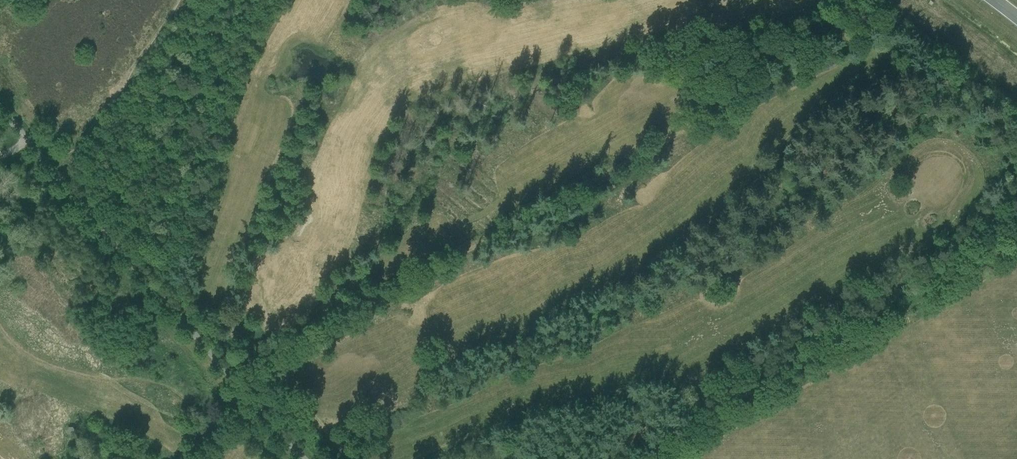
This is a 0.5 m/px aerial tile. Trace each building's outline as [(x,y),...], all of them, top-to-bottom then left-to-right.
[(1011,354),(1001,356),(1004,366),(1013,364),(1011,354)]
